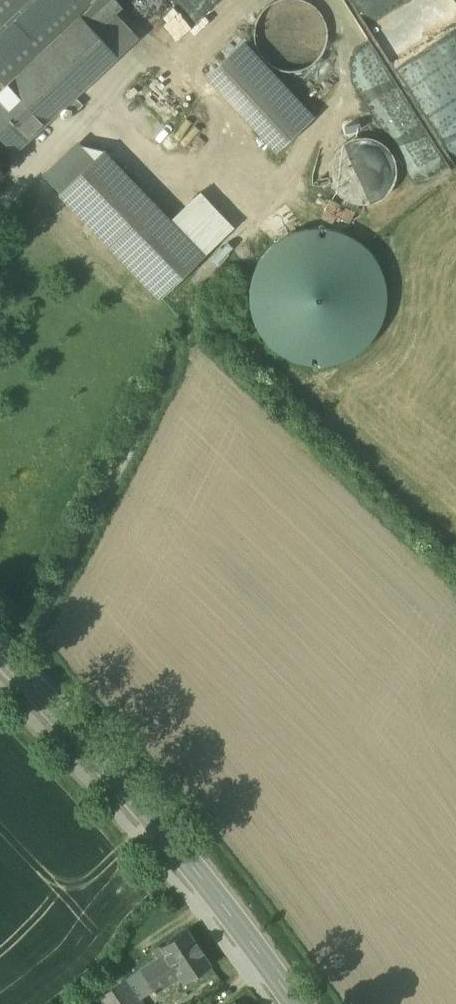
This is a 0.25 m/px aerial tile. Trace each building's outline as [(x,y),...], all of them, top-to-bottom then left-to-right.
[(7,84),(81,15),(96,30),(122,5),(117,0),(0,0),(0,77),(7,84)] [(328,33),(325,19),(317,7),(305,0),(276,0),(265,8),(257,20),(254,34),(257,48),(265,60),(277,68),(291,71),(305,68),(317,60),(325,48),(328,33)] [(7,84),(4,87),(42,128),(119,55),(96,30),(81,15),(7,84)] [(314,115),(243,39),(205,75),(276,151),(314,115)] [(4,87),(0,91),(0,135),(16,152),(42,128),(4,87)] [(346,194),(394,195),(394,138),(346,138),(346,194)] [(75,143),(43,173),(59,191),(103,149),(75,143)] [(103,149),(59,191),(161,296),(205,254),(171,220),(103,149)] [(198,194),(171,220),(205,254),(232,228),(198,194)] [(371,333),(381,313),(383,291),(378,269),(365,251),(347,237),(326,231),(304,232),(283,240),(267,254),(257,271),(252,292),(254,312),(262,331),(276,347),(295,357),(315,361),(336,359),(356,349),(371,333)] [(188,930),(161,947),(181,977),(184,983),(211,965),(188,930)] [(165,953),(141,969),(157,993),(181,977),(165,953)] [(97,998),(101,1003),(144,1003),(126,978),(97,998)]
